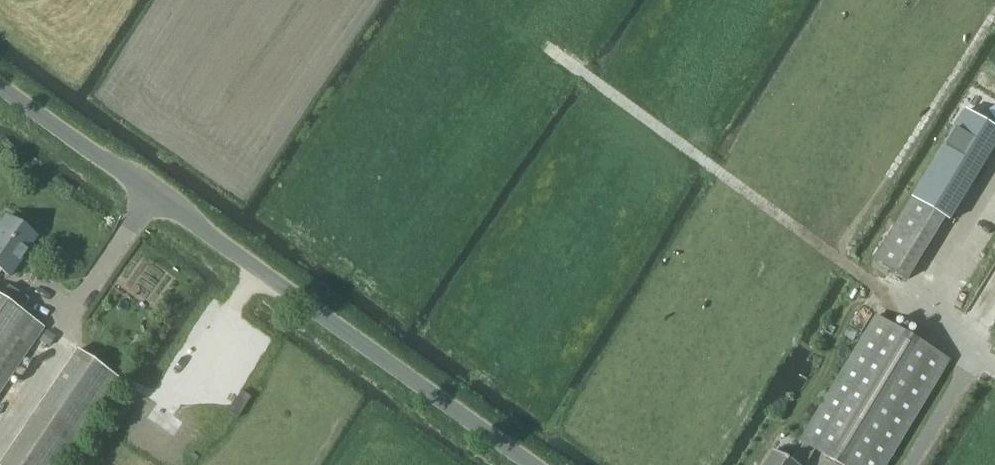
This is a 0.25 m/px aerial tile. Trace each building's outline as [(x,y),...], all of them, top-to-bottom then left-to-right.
[(877,259),(909,279),(947,218),(949,219),(994,146),(994,131),(968,113),(925,180),(914,198),(877,259)] [(1,272),(9,277),(36,237),(6,217),(0,226),(0,273),(1,272)] [(44,327),(0,298),(0,392),(44,327)] [(816,450),(841,464),(888,464),(951,361),(877,316),(802,441),(806,444),(794,462),(775,451),(766,464),(808,464),(816,450)] [(0,464),(59,464),(118,378),(78,350),(0,464)] [(105,405),(101,411),(109,416),(113,410),(105,405)]
